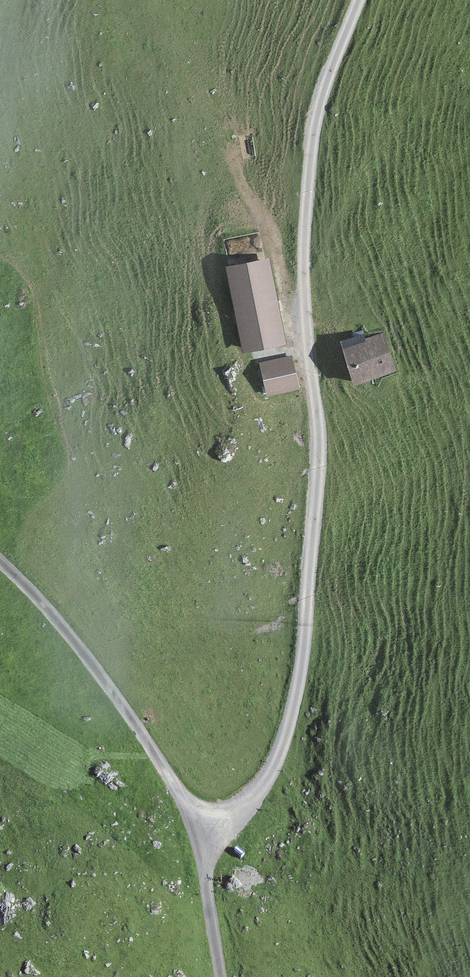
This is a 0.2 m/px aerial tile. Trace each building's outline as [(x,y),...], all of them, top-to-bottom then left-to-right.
[(270,258),(226,266),(242,353),(286,345),(270,258)] [(382,333),(343,344),(354,381),(393,369),(382,333)] [(293,357),(260,365),(267,392),(299,385),(293,357)]
